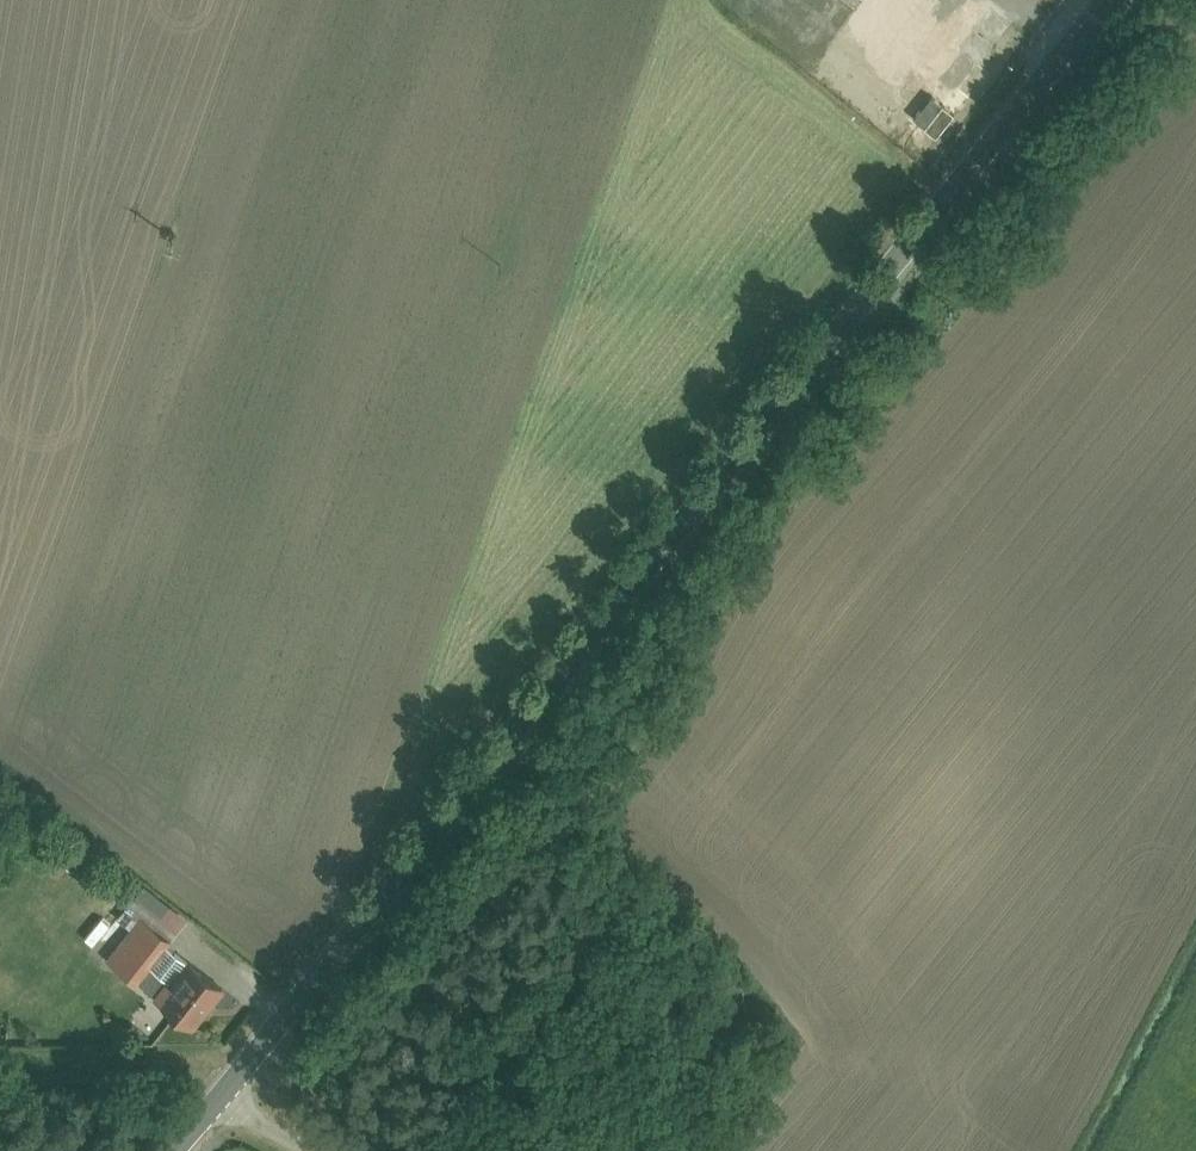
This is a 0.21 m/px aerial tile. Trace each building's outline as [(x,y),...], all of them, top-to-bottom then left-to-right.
[(172,986),(158,1005),(195,1032),(225,991),(198,972),(199,972),(188,964),(164,947),(169,939),(140,918),(107,963),(136,985),(148,969),(172,986)]
